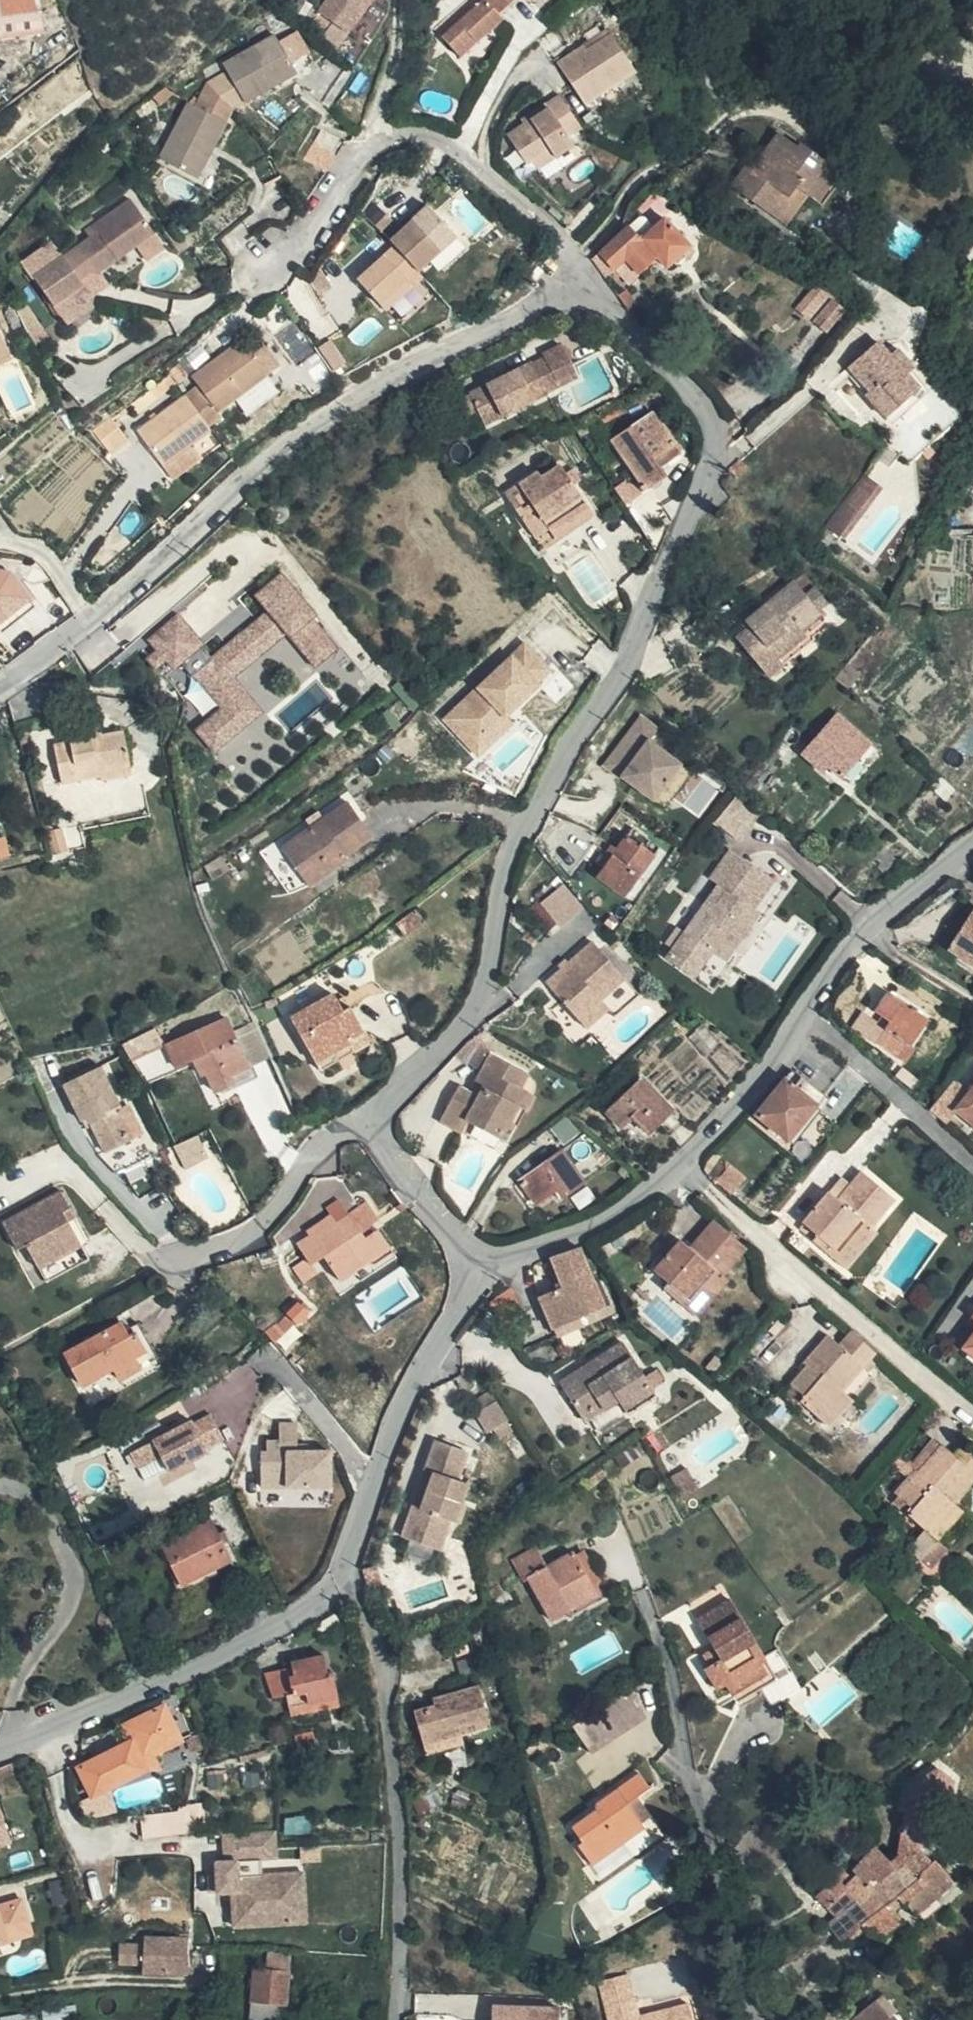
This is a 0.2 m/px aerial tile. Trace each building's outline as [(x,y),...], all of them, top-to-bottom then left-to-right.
[(34,33),(32,14),(26,15),(24,0),(1,0),(0,0),(0,39),(34,33)] [(370,0),(327,0),(304,30),(314,40),(328,22),(343,35),(370,0)] [(447,44),(465,30),(469,35),(497,14),(491,7),(501,0),(453,0),(443,7),(450,15),(434,27),(447,44)] [(427,19),(434,27),(450,15),(443,7),(427,19)] [(465,30),(447,44),(451,49),(469,35),(465,30)] [(584,50),(607,35),(604,31),(581,46),(584,50)] [(632,72),(607,35),(584,50),(581,46),(554,64),(582,105),(632,72)] [(291,37),(276,47),(287,66),(303,55),(291,37)] [(282,84),(294,76),(287,66),(276,47),(269,38),(250,50),(221,69),(225,77),(212,86),(196,110),(188,106),(157,161),(194,183),(233,114),(270,91),(282,84)] [(546,150),(552,159),(571,147),(565,137),(581,127),(558,93),(542,105),(544,109),(523,123),(504,136),(524,165),(531,162),(546,150)] [(544,109),(542,105),(521,119),(523,123),(544,109)] [(320,136),(343,150),(351,136),(329,122),(320,136)] [(724,185),(763,214),(775,194),(782,198),(790,187),(799,194),(809,202),(832,171),(793,141),(790,146),(771,132),(753,156),(760,161),(751,172),(746,167),(740,163),(724,185)] [(536,169),(552,159),(546,150),(531,162),(536,169)] [(753,156),(746,167),(751,172),(760,161),(753,156)] [(775,194),(763,214),(778,225),(799,194),(790,187),(782,198),(775,194)] [(59,321),(79,306),(91,297),(80,283),(94,273),(98,277),(137,250),(156,236),(130,198),(92,226),(98,233),(90,238),(61,260),(49,246),(19,268),(28,283),(32,282),(59,321)] [(354,281),(375,308),(402,285),(438,254),(432,246),(448,232),(425,207),(385,241),(390,247),(354,281)] [(631,222),(594,255),(608,275),(630,256),(642,271),(660,255),(669,265),(675,260),(681,262),(688,256),(688,249),(694,244),(669,215),(643,235),(631,222)] [(85,231),(90,238),(98,233),(92,226),(85,231)] [(454,240),(448,232),(432,246),(438,254),(454,240)] [(156,236),(137,250),(147,263),(165,249),(156,236)] [(334,284),(323,265),(310,272),(321,292),(334,284)] [(530,275),(536,280),(543,272),(544,271),(537,266),(530,275)] [(402,285),(375,308),(380,313),(408,291),(402,285)] [(628,294),(620,299),(629,314),(637,309),(628,294)] [(91,297),(79,306),(85,314),(97,305),(91,297)] [(31,301),(20,307),(24,318),(37,311),(31,301)] [(834,312),(823,302),(808,317),(820,327),(834,312)] [(24,318),(29,328),(38,340),(50,333),(37,311),(24,318)] [(641,321),(635,325),(638,329),(640,331),(645,328),(641,321)] [(557,377),(576,367),(563,344),(544,354),(544,356),(519,369),(529,385),(533,399),(561,385),(557,377)] [(215,355),(188,376),(212,411),(264,375),(244,345),(221,361),(215,355)] [(9,369),(0,348),(0,372),(9,369)] [(885,362),(874,349),(849,371),(871,396),(889,417),(914,394),(902,381),(908,377),(909,373),(893,355),(885,362)] [(506,372),(502,377),(511,373),(512,372),(515,366),(506,372)] [(580,376),(576,367),(557,377),(561,385),(580,376)] [(529,385),(519,369),(512,372),(511,373),(502,377),(470,393),(478,410),(481,415),(512,400),(516,408),(533,399),(529,385)] [(464,416),(478,410),(470,393),(456,400),(464,416)] [(130,430),(154,463),(204,429),(180,395),(130,430)] [(889,417),(871,396),(867,400),(885,421),(889,417)] [(485,423),(516,408),(512,400),(481,415),(485,423)] [(665,478),(659,470),(654,462),(677,446),(663,425),(660,424),(652,413),(611,442),(640,484),(637,487),(640,492),(647,487),(648,489),(665,478)] [(128,439),(112,417),(98,427),(114,450),(128,439)] [(208,430),(195,440),(205,453),(218,442),(208,430)] [(654,462),(659,470),(682,453),(677,446),(654,462)] [(740,463),(729,473),(737,482),(748,471),(740,463)] [(571,485),(564,474),(560,465),(540,478),(537,472),(503,492),(537,547),(589,515),(571,485)] [(572,469),(564,474),(571,485),(579,480),(572,469)] [(857,517),(840,539),(844,542),(882,491),(865,479),(844,507),(857,517)] [(844,507),(827,529),(840,539),(857,517),(844,507)] [(259,621),(245,633),(246,634),(260,621),(274,637),(293,659),(327,629),(310,610),(314,607),(277,566),(251,589),(264,604),(253,614),(259,621)] [(35,605),(14,570),(0,567),(0,630),(35,605)] [(753,630),(739,640),(773,681),(820,643),(816,637),(832,623),(823,614),(832,607),(818,591),(809,599),(797,585),(747,625),(753,630)] [(163,659),(171,668),(179,661),(191,673),(192,671),(223,701),(213,711),(218,716),(204,730),(220,746),(250,720),(240,709),(261,689),(241,667),(245,663),(231,647),(246,634),(245,633),(230,646),(224,640),(209,654),(199,642),(201,641),(174,611),(145,638),(153,648),(143,657),(153,668),(163,659)] [(253,614),(239,627),(245,633),(259,621),(253,614)] [(260,621),(246,634),(260,650),(274,637),(260,621)] [(239,627),(224,640),(230,646),(245,633),(239,627)] [(338,641),(327,629),(293,659),(304,671),(338,641)] [(246,634),(231,647),(245,663),(260,650),(246,634)] [(546,672),(521,645),(481,682),(487,688),(471,704),(465,697),(440,720),(470,753),(487,737),(481,730),(497,714),(502,719),(534,687),(533,685),(546,672)] [(481,682),(465,697),(471,704),(487,688),(481,682)] [(271,700),(261,689),(240,709),(250,720),(271,700)] [(213,711),(199,725),(204,730),(218,716),(213,711)] [(841,772),(870,740),(839,711),(805,749),(825,767),(830,762),(841,772)] [(487,737),(470,753),(475,758),(508,725),(502,719),(497,714),(481,730),(487,737)] [(638,726),(606,765),(621,777),(615,785),(646,811),(674,776),(644,751),(654,740),(638,726)] [(56,744),(61,775),(78,774),(79,780),(99,777),(99,769),(132,765),(127,733),(56,744)] [(881,748),(870,740),(841,772),(850,780),(881,748)] [(348,780),(358,773),(350,761),(339,768),(348,780)] [(133,776),(132,765),(99,769),(99,777),(100,780),(133,776)] [(621,777),(606,765),(598,774),(614,787),(615,785),(621,777)] [(78,774),(61,775),(62,782),(79,780),(78,774)] [(738,796),(720,819),(741,837),(760,814),(738,796)] [(377,834),(352,799),(285,843),(307,874),(347,848),(350,853),(377,834)] [(64,827),(51,830),(56,851),(69,847),(64,827)] [(7,834),(0,836),(0,855),(12,852),(7,834)] [(621,906),(652,865),(658,856),(631,837),(624,846),(595,885),(621,906)] [(307,874),(312,882),(352,856),(350,853),(347,848),(307,874)] [(888,851),(877,864),(896,883),(908,869),(888,851)] [(224,854),(206,865),(215,878),(232,866),(224,854)] [(701,907),(678,940),(706,961),(721,941),(732,950),(754,921),(748,917),(768,888),(725,856),(704,886),(712,892),(720,899),(710,913),(701,907)] [(543,901),(558,920),(581,901),(567,883),(543,901)] [(720,899),(712,892),(701,907),(710,913),(720,899)] [(581,901),(558,920),(561,924),(584,905),(581,901)] [(417,913),(397,928),(407,940),(426,926),(417,913)] [(972,968),(972,916),(970,914),(947,953),(972,968)] [(609,982),(621,970),(588,938),(543,982),(586,1025),(607,1005),(610,1007),(623,995),(609,982)] [(713,976),(718,969),(706,961),(678,940),(673,947),(713,976)] [(706,961),(718,969),(732,950),(721,941),(706,961)] [(638,988),(621,970),(609,982),(623,995),(610,1007),(615,1011),(638,988)] [(903,1057),(930,1014),(897,992),(882,1012),(896,1022),(882,1044),(903,1057)] [(288,1025),(312,1068),(342,1053),(339,1049),(360,1037),(346,1012),(338,1016),(333,1007),(330,1002),(288,1025)] [(341,1002),(333,1007),(338,1016),(346,1012),(341,1002)] [(867,1034),(885,1019),(875,1007),(857,1022),(867,1034)] [(939,1020),(930,1014),(903,1057),(910,1062),(939,1020)] [(211,1097),(232,1088),(229,1080),(246,1073),(233,1043),(223,1020),(163,1047),(172,1069),(188,1062),(196,1079),(202,1076),(211,1097)] [(721,1041),(704,1021),(691,1033),(708,1052),(721,1041)] [(259,1022),(230,1037),(233,1043),(246,1073),(266,1063),(265,1059),(259,1022)] [(342,1053),(312,1068),(318,1078),(367,1050),(360,1037),(339,1049),(342,1053)] [(513,1091),(520,1077),(491,1059),(474,1088),(482,1092),(463,1123),(494,1143),(504,1128),(514,1112),(509,1109),(518,1094),(513,1091)] [(781,1093),(753,1127),(786,1151),(818,1112),(846,1081),(827,1065),(802,1096),(799,1093),(792,1102),(781,1093)] [(129,1145),(130,1140),(117,1116),(121,1113),(103,1079),(88,1087),(81,1077),(60,1089),(80,1125),(86,1121),(104,1155),(109,1152),(120,1170),(138,1162),(129,1145)] [(527,1081),(520,1077),(513,1091),(518,1094),(527,1081)] [(957,1108),(963,1086),(951,1082),(944,1104),(957,1108)] [(643,1084),(610,1113),(625,1130),(636,1121),(650,1136),(662,1126),(674,1117),(643,1084)] [(785,1089),(781,1093),(792,1102),(799,1093),(788,1085),(785,1089)] [(471,1099),(456,1090),(436,1121),(452,1131),(471,1099)] [(959,1110),(972,1121),(972,1092),(959,1110)] [(530,1101),(518,1094),(509,1109),(514,1112),(504,1128),(512,1131),(530,1101)] [(117,1116),(130,1140),(140,1135),(127,1111),(121,1113),(117,1116)] [(201,1131),(176,1143),(187,1165),(212,1153),(201,1131)] [(562,1183),(565,1187),(568,1190),(587,1178),(566,1147),(523,1176),(538,1198),(562,1183)] [(821,1232),(816,1238),(839,1256),(868,1220),(875,1226),(898,1197),(867,1170),(843,1198),(832,1190),(807,1221),(821,1232)] [(93,1256),(71,1218),(65,1208),(73,1204),(63,1188),(4,1222),(20,1249),(29,1244),(50,1281),(93,1256)] [(309,1234),(297,1241),(306,1256),(312,1253),(319,1248),(341,1278),(373,1258),(390,1247),(378,1229),(373,1232),(369,1226),(380,1219),(368,1200),(349,1213),(336,1221),(331,1214),(306,1229),(309,1234)] [(328,1208),(331,1214),(336,1221),(349,1213),(340,1200),(328,1208)] [(65,1208),(71,1218),(79,1213),(73,1204),(65,1208)] [(672,1244),(652,1268),(666,1280),(661,1286),(683,1305),(715,1268),(720,1272),(744,1244),(713,1217),(689,1245),(679,1236),(672,1244)] [(868,1220),(839,1256),(850,1266),(880,1229),(875,1226),(868,1220)] [(802,1227),(816,1238),(821,1232),(807,1221),(802,1227)] [(393,1253),(390,1247),(373,1258),(377,1264),(393,1253)] [(576,1272),(589,1268),(581,1248),(553,1257),(556,1265),(571,1260),(576,1272)] [(306,1256),(303,1251),(291,1260),(302,1276),(314,1269),(306,1256)] [(567,1292),(594,1282),(589,1268),(576,1272),(571,1260),(556,1265),(564,1285),(567,1292)] [(666,1280),(652,1268),(647,1273),(661,1286),(666,1280)] [(726,1276),(720,1272),(715,1268),(683,1305),(693,1314),(726,1276)] [(607,1313),(594,1282),(567,1292),(564,1285),(539,1294),(556,1333),(607,1313)] [(497,1296),(509,1287),(508,1285),(496,1295),(497,1296)] [(523,1305),(509,1287),(497,1296),(488,1301),(503,1321),(523,1305)] [(297,1300),(287,1310),(292,1314),(297,1322),(308,1311),(297,1300)] [(292,1314),(287,1310),(275,1322),(280,1327),(292,1314)] [(107,1381),(133,1366),(128,1358),(136,1354),(127,1336),(120,1341),(116,1332),(115,1332),(109,1324),(56,1355),(74,1386),(103,1371),(107,1381)] [(128,1358),(133,1366),(147,1359),(128,1325),(121,1328),(116,1332),(120,1341),(127,1336),(136,1354),(128,1358)] [(878,1347),(860,1333),(848,1347),(830,1332),(806,1361),(810,1364),(795,1382),(807,1393),(803,1399),(827,1417),(852,1389),(846,1385),(878,1347)] [(625,1343),(560,1382),(585,1422),(619,1401),(629,1416),(659,1398),(625,1343)] [(858,1395),(852,1389),(827,1417),(834,1423),(858,1395)] [(493,1429),(509,1419),(496,1399),(474,1413),(486,1432),(493,1429)] [(128,1456),(136,1471),(159,1459),(167,1474),(206,1453),(204,1449),(221,1439),(209,1417),(200,1421),(199,1418),(128,1456)] [(514,1428),(509,1419),(493,1429),(498,1437),(514,1428)] [(299,1420),(282,1421),(282,1438),(269,1438),(269,1447),(262,1447),(263,1485),(310,1484),(309,1477),(331,1477),(331,1449),(300,1449),(299,1420)] [(469,1451),(438,1439),(426,1469),(437,1473),(423,1508),(413,1504),(411,1509),(416,1511),(406,1538),(434,1548),(440,1551),(452,1520),(454,1521),(469,1484),(458,1480),(469,1451)] [(930,1529),(955,1500),(972,1479),(972,1450),(965,1442),(955,1453),(944,1443),(914,1477),(911,1475),(897,1491),(913,1505),(908,1511),(930,1529)] [(601,1467),(584,1477),(590,1487),(607,1477),(601,1467)] [(437,1473),(426,1469),(413,1504),(423,1508),(437,1473)] [(955,1500),(930,1529),(940,1537),(964,1508),(955,1500)] [(206,1530),(157,1555),(165,1573),(172,1568),(182,1590),(224,1570),(228,1576),(237,1572),(223,1542),(213,1545),(206,1530)] [(594,1590),(578,1556),(577,1553),(548,1566),(538,1545),(515,1556),(524,1578),(529,1576),(550,1620),(569,1612),(565,1603),(594,1590)] [(588,1552),(578,1556),(594,1590),(565,1603),(569,1612),(573,1618),(611,1602),(588,1552)] [(701,1612),(728,1594),(722,1585),(695,1603),(701,1612)] [(732,1603),(696,1623),(718,1662),(703,1671),(715,1692),(724,1687),(735,1708),(777,1685),(732,1603)] [(324,1702),(343,1699),(338,1669),(331,1670),(328,1652),(296,1658),(297,1663),(268,1668),(273,1695),(289,1693),(291,1704),(324,1698),(324,1702)] [(427,1740),(463,1730),(491,1723),(481,1682),(444,1692),(446,1701),(419,1709),(427,1740)] [(631,1688),(577,1724),(594,1750),(649,1715),(631,1688)] [(344,1704),(343,1699),(324,1702),(324,1698),(291,1704),(292,1713),(344,1704)] [(141,1757),(181,1737),(165,1704),(125,1724),(134,1741),(80,1767),(94,1795),(147,1769),(141,1757)] [(465,1739),(463,1730),(427,1740),(429,1748),(465,1739)] [(294,1742),(294,1744),(295,1756),(313,1751),(311,1738),(294,1742)] [(637,1774),(591,1807),(593,1812),(568,1831),(577,1845),(572,1849),(586,1868),(639,1831),(636,1828),(624,1808),(632,1802),(648,1791),(637,1774)] [(959,1807),(926,1799),(907,1857),(910,1860),(907,1863),(889,1844),(862,1871),(857,1866),(844,1879),(831,1892),(849,1912),(841,1920),(854,1937),(860,1933),(865,1939),(878,1928),(875,1923),(901,1902),(904,1906),(916,1898),(933,1917),(970,1881),(948,1855),(944,1858),(932,1843),(937,1832),(951,1837),(959,1807)] [(645,1821),(632,1802),(624,1808),(636,1828),(645,1821)] [(13,1840),(2,1804),(0,1804),(0,1844),(13,1840)] [(169,1813),(139,1819),(143,1837),(173,1830),(169,1813)] [(276,1835),(222,1837),(224,1867),(216,1868),(218,1898),(232,1897),(234,1932),(292,1929),(289,1890),(262,1891),(261,1865),(278,1864),(276,1835)] [(831,1892),(844,1879),(836,1873),(825,1885),(831,1892)] [(304,1889),(289,1890),(292,1929),(306,1928),(304,1889)] [(24,1918),(18,1896),(0,1902),(0,1924),(24,1918)] [(901,1902),(875,1923),(878,1928),(889,1940),(915,1919),(904,1906),(901,1902)] [(3,1938),(28,1931),(24,1918),(0,1924),(0,1927),(3,1938)] [(153,1939),(152,1939),(149,1968),(149,1975),(194,1974),(194,1938),(153,1939)] [(149,1968),(152,1939),(117,1941),(119,1969),(149,1968)] [(273,1971),(292,1972),(293,1954),(274,1954),(273,1971)] [(261,2004),(292,2004),(292,1972),(273,1971),(262,1971),(261,2004)] [(635,2010),(629,1980),(601,1985),(608,2019),(624,2019),(622,2013),(635,2010)] [(899,2011),(903,2008),(890,1991),(883,1997),(864,2011),(852,1997),(821,2019),(906,2019),(899,2011)] [(292,2004),(261,2004),(260,2019),(266,2019),(291,2019),(292,2004)] [(490,2010),(490,2019),(558,2019),(558,2012),(490,2010)] [(635,2010),(622,2013),(624,2019),(638,2019),(635,2010)] [(690,2011),(648,2019),(692,2019),(690,2011)]
